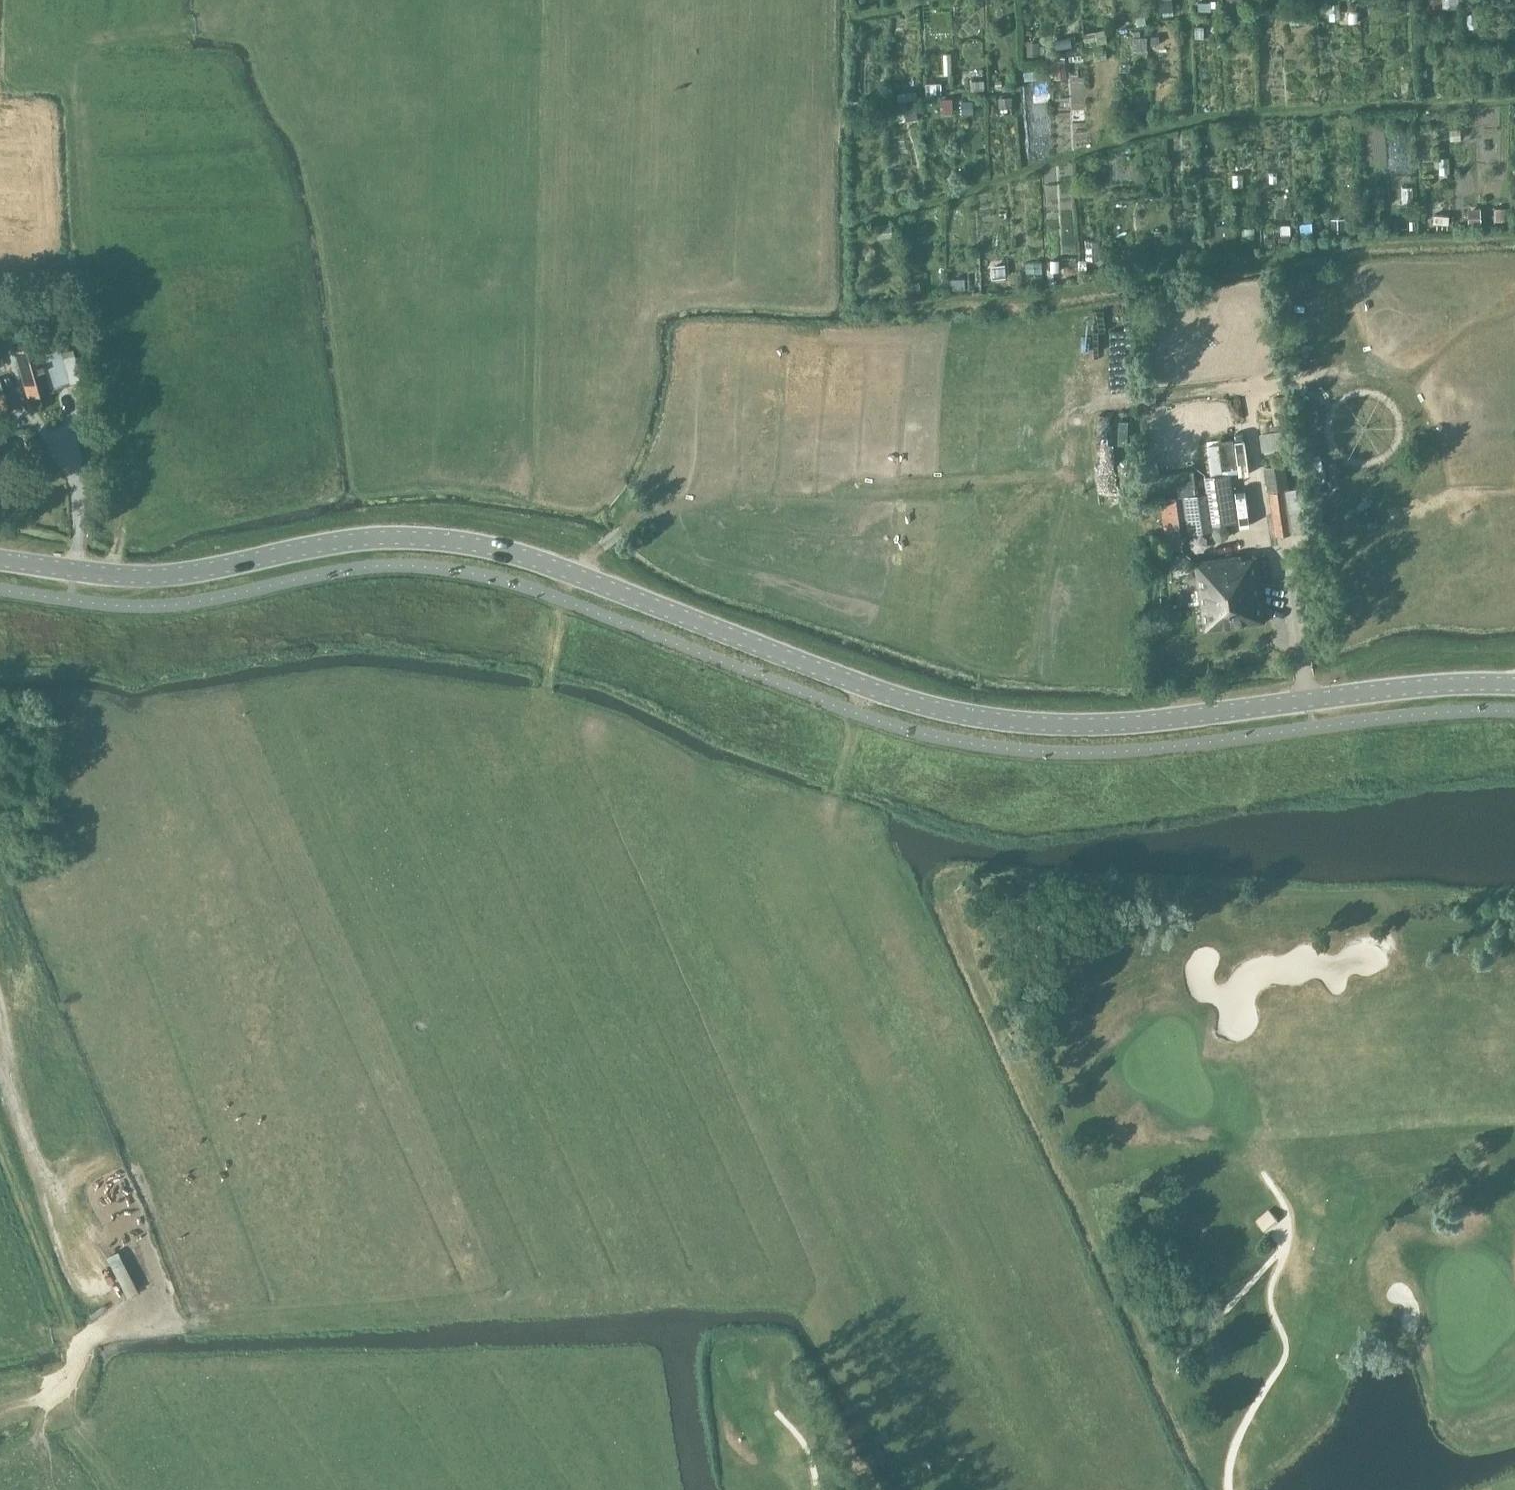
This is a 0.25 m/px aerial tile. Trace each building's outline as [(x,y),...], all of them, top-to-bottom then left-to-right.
[(1160,1),(1161,12),(1173,11),(1172,0),(1170,0),(1160,1)] [(1426,11),(1443,10),(1443,6),(1451,6),(1451,7),(1460,6),(1460,0),(1426,0),(1426,11)] [(1211,2),(1199,2),(1199,11),(1211,10),(1211,2)] [(1270,6),(1256,6),(1256,18),(1270,17),(1270,6)] [(1096,32),(1085,34),(1088,47),(1099,45),(1096,32)] [(1027,39),(1028,55),(1040,54),(1040,39),(1027,39)] [(1053,60),(1053,71),(1066,70),(1066,60),(1053,60)] [(985,81),(972,81),(972,89),(985,89),(985,81)] [(941,83),(927,84),(927,95),(942,95),(941,83)] [(865,101),(855,103),(857,111),(867,109),(865,101)] [(973,102),(962,102),(962,114),(973,114),(973,102)] [(918,109),(905,111),(907,121),(919,119),(918,109)] [(880,121),(869,123),(870,130),(881,128),(880,121)] [(1469,226),(1482,225),(1481,208),(1468,208),(1469,226)] [(1495,209),(1495,221),(1505,221),(1505,209),(1495,209)] [(1435,214),(1434,223),(1449,224),(1449,215),(1435,214)] [(1375,220),(1364,221),(1365,229),(1376,227),(1375,220)] [(1345,221),(1332,221),(1333,236),(1345,236),(1345,221)] [(878,224),(880,238),(897,236),(895,222),(878,224)] [(1228,226),(1217,226),(1217,238),(1228,238),(1228,226)] [(1291,226),(1281,227),(1281,236),(1291,236),(1291,226)] [(1255,229),(1242,229),(1242,239),(1255,239),(1255,229)] [(1101,258),(1100,240),(1085,241),(1086,259),(1079,259),(1080,272),(1088,271),(1087,259),(1101,258)] [(1007,267),(995,267),(996,279),(1007,278),(1007,267)] [(966,280),(954,280),(954,291),(966,291),(966,280)] [(920,283),(909,285),(911,295),(922,293),(920,283)] [(34,332),(36,342),(50,390),(71,384),(57,336),(54,337),(51,327),(34,332)] [(50,390),(36,342),(15,349),(29,396),(50,390)] [(0,392),(0,413),(10,409),(4,391),(0,392)] [(0,427),(0,449),(8,447),(2,426),(0,427)] [(1260,432),(1262,450),(1264,450),(1289,447),(1293,446),(1290,428),(1260,432)] [(1270,489),(1271,492),(1286,489),(1287,489),(1287,488),(1284,467),(1268,469),(1270,489)] [(1148,477),(1140,478),(1142,494),(1148,493),(1178,489),(1179,495),(1194,493),(1193,486),(1195,486),(1193,470),(1148,477)] [(1207,477),(1209,493),(1187,497),(1192,533),(1212,530),(1212,526),(1235,523),(1227,474),(1207,477)] [(1307,531),(1301,488),(1271,492),(1276,535),(1307,531)] [(1162,499),(1169,550),(1189,547),(1181,496),(1162,499)] [(1227,527),(1221,525),(1215,528),(1214,534),(1217,540),(1223,541),(1228,538),(1230,532),(1227,527)] [(1194,560),(1204,629),(1266,621),(1256,554),(1240,557),(1240,554),(1194,560)] [(1276,1217),(1269,1209),(1257,1220),(1264,1228),(1276,1217)]
